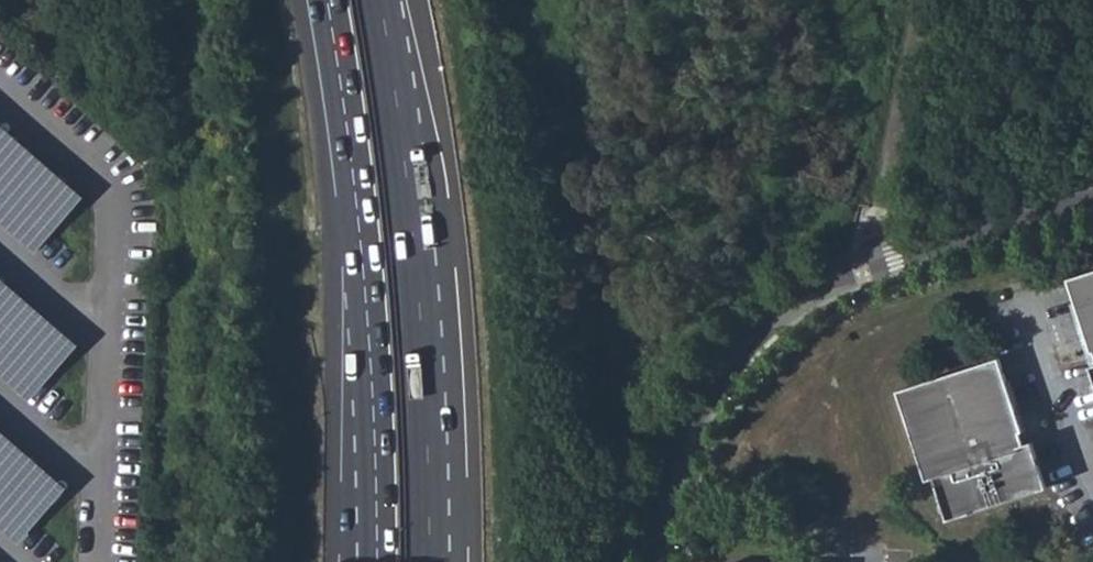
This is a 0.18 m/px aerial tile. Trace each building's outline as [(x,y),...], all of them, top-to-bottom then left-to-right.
[(0,127),(0,221),(35,251),(81,198),(0,127)] [(1071,299),(1084,337),(1092,334),(1092,336),(1092,267),(1063,276),(1071,299)] [(0,280),(0,375),(28,400),(76,345),(0,280)] [(1064,301),(1086,364),(1092,362),(1092,358),(1090,348),(1092,347),(1092,336),(1092,334),(1084,337),(1071,299),(1064,301)] [(1031,479),(1017,434),(1009,436),(1005,424),(999,425),(995,414),(1003,411),(992,374),(984,349),(882,381),(910,470),(918,468),(931,510),(1031,479)] [(1009,436),(1017,434),(997,373),(992,374),(1003,411),(995,414),(999,425),(1005,424),(1009,436)] [(0,431),(0,524),(21,542),(67,489),(0,431)]
